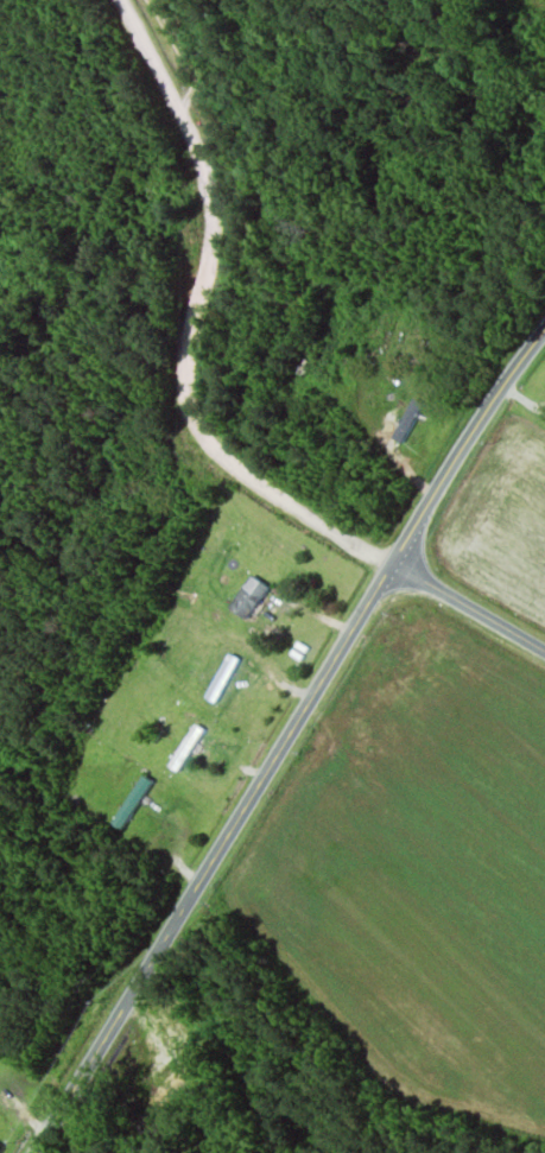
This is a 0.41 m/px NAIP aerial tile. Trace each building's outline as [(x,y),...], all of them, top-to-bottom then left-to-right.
[(391,439),(402,445),(425,405),(414,399),(391,439)] [(111,453),(129,472),(134,468),(116,448),(111,453)] [(275,578),(257,566),(228,608),(245,621),(275,578)] [(215,696),(241,660),(222,647),(197,682),(215,696)] [(205,734),(193,727),(167,769),(179,776),(205,734)] [(122,835),(154,785),(143,778),(110,827),(122,835)]
